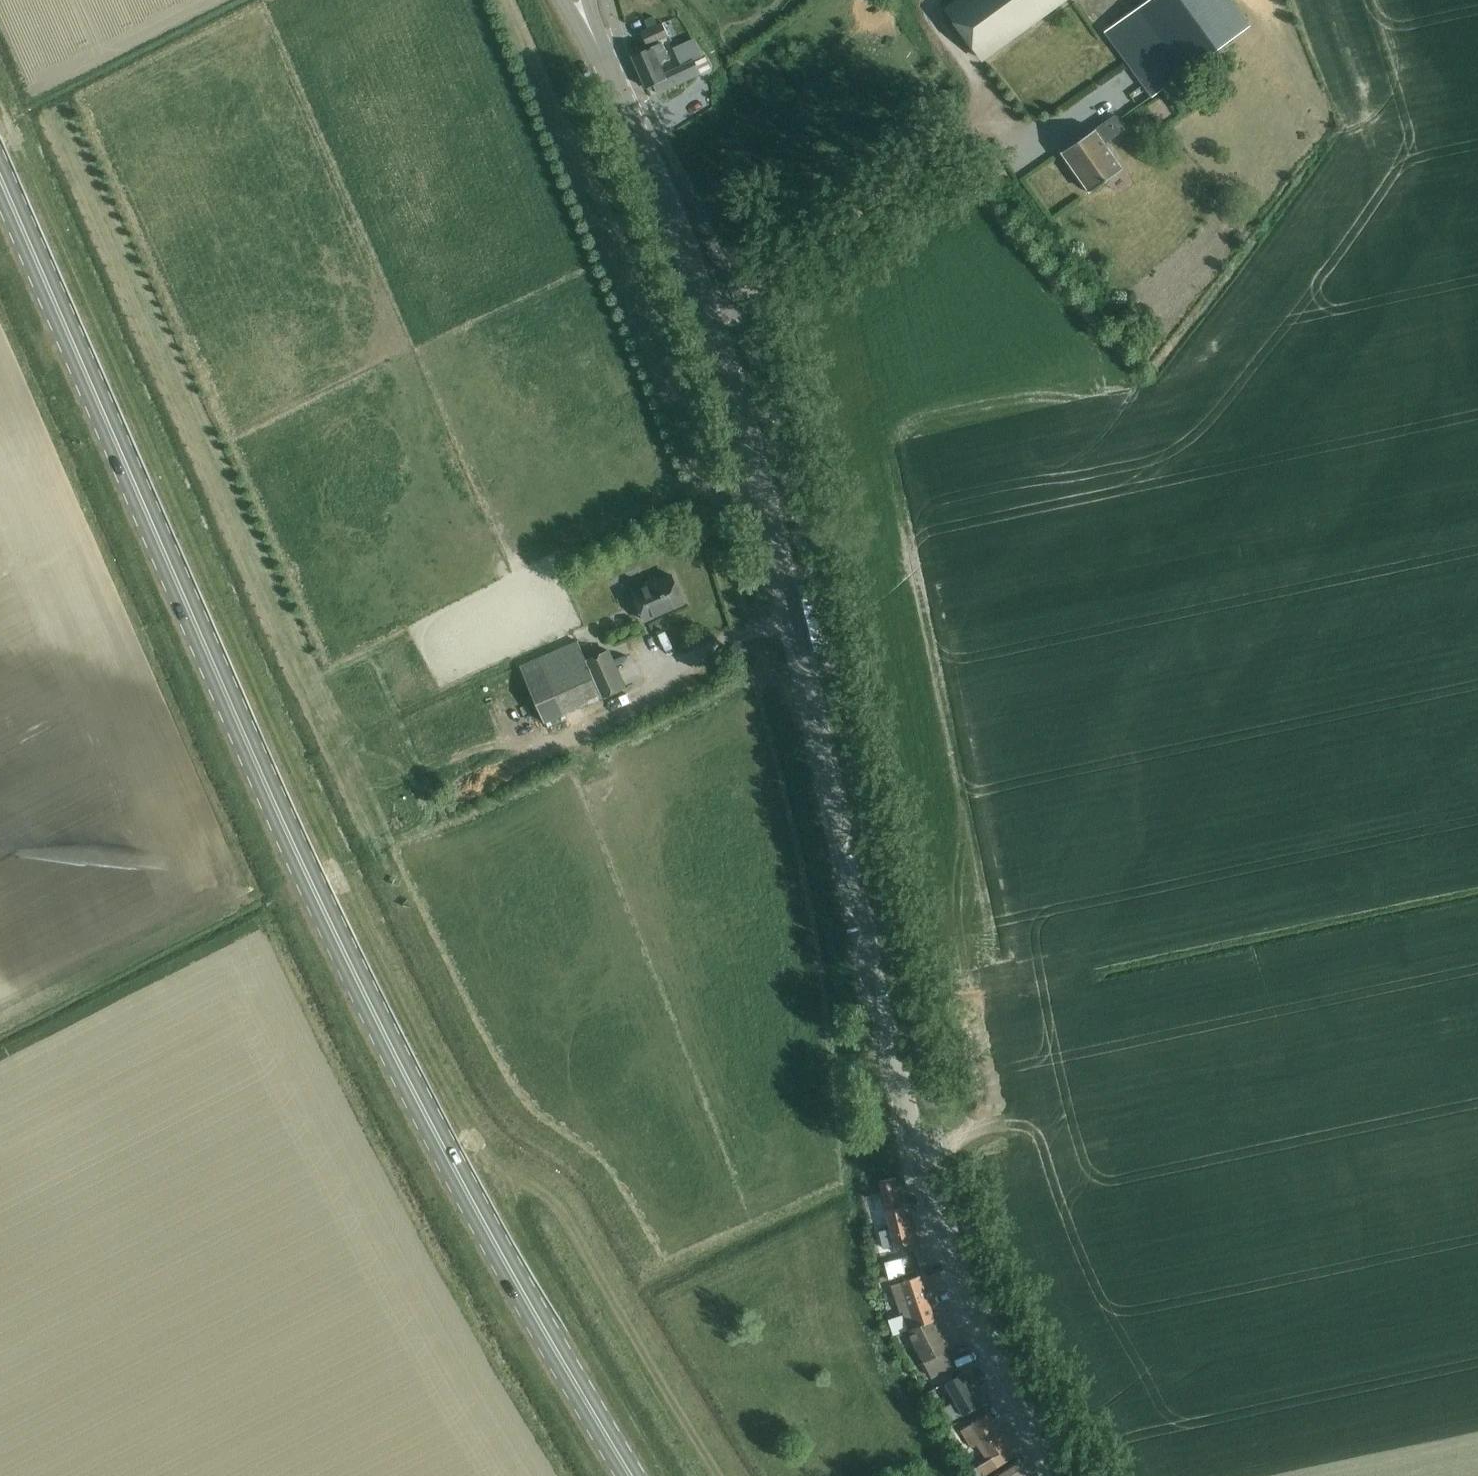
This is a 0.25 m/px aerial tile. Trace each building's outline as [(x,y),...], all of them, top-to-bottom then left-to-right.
[(945,10),(981,60),(1064,0),(958,0),(945,10)] [(1249,26),(1230,0),(1149,0),(1106,31),(1153,96),(1249,26)] [(665,22),(656,26),(653,18),(644,22),(647,30),(644,32),(649,44),(671,34),(665,22)] [(692,40),(673,48),(681,65),(700,57),(692,40)] [(704,57),(696,61),(667,75),(661,64),(670,59),(663,44),(634,58),(649,88),(658,84),(662,92),(702,72),(709,68),(704,57)] [(1168,95),(1155,102),(1163,118),(1176,111),(1168,95)] [(1133,126),(1153,114),(1147,103),(1127,115),(1133,126)] [(1115,116),(1062,153),(1089,192),(1123,169),(1102,140),(1107,136),(1110,141),(1125,130),(1115,116)] [(656,578),(631,589),(636,601),(641,599),(650,619),(684,604),(671,575),(658,581),(656,578)] [(539,660),(519,669),(544,723),(563,714),(623,687),(607,651),(586,661),(578,643),(539,660)] [(895,1249),(913,1245),(907,1220),(904,1221),(896,1188),(881,1192),(895,1249)] [(924,1325),(934,1319),(919,1276),(891,1285),(901,1312),(903,1311),(909,1330),(907,1330),(908,1332),(924,1325)] [(935,1320),(934,1319),(924,1325),(908,1332),(932,1377),(953,1366),(945,1351),(950,1349),(935,1320)] [(963,1414),(964,1417),(982,1407),(964,1375),(950,1383),(966,1412),(963,1414)] [(988,1415),(963,1430),(974,1447),(984,1441),(993,1457),(994,1457),(979,1466),(984,1475),(1015,1457),(1010,1450),(1008,1447),(988,1415)] [(998,1475),(1027,1475),(1018,1463),(998,1475)]
